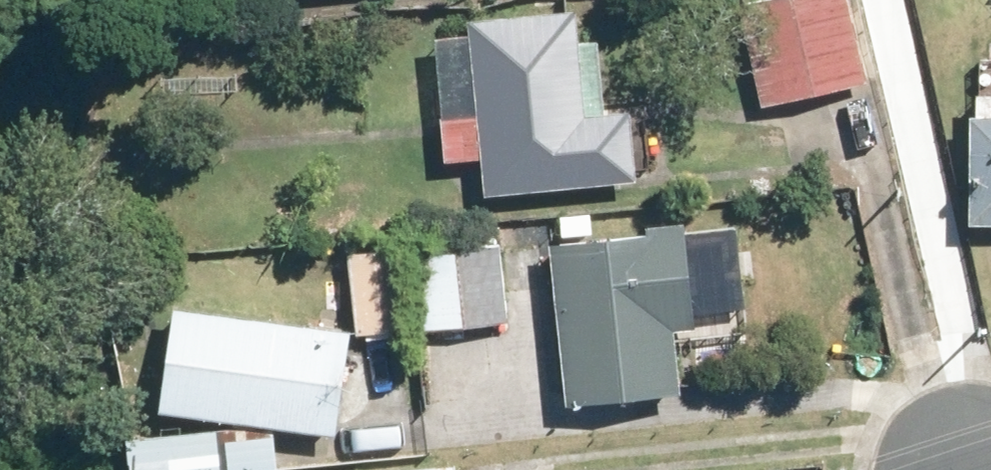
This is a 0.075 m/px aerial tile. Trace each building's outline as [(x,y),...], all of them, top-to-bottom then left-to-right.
[(842,0),(765,0),(726,9),(752,114),(863,87),(842,0)] [(628,185),(621,116),(575,121),(564,14),(456,24),(466,120),(430,123),(434,164),(469,161),(473,201),(628,185)] [(953,229),(990,229),(990,99),(980,99),(980,123),(955,123),(953,229)] [(668,402),(662,335),(684,333),(673,227),(632,231),(633,240),(537,249),(553,413),(668,402)] [(497,245),(408,258),(419,339),(509,326),(497,245)] [(341,335),(159,312),(145,418),(328,441),(341,335)]
